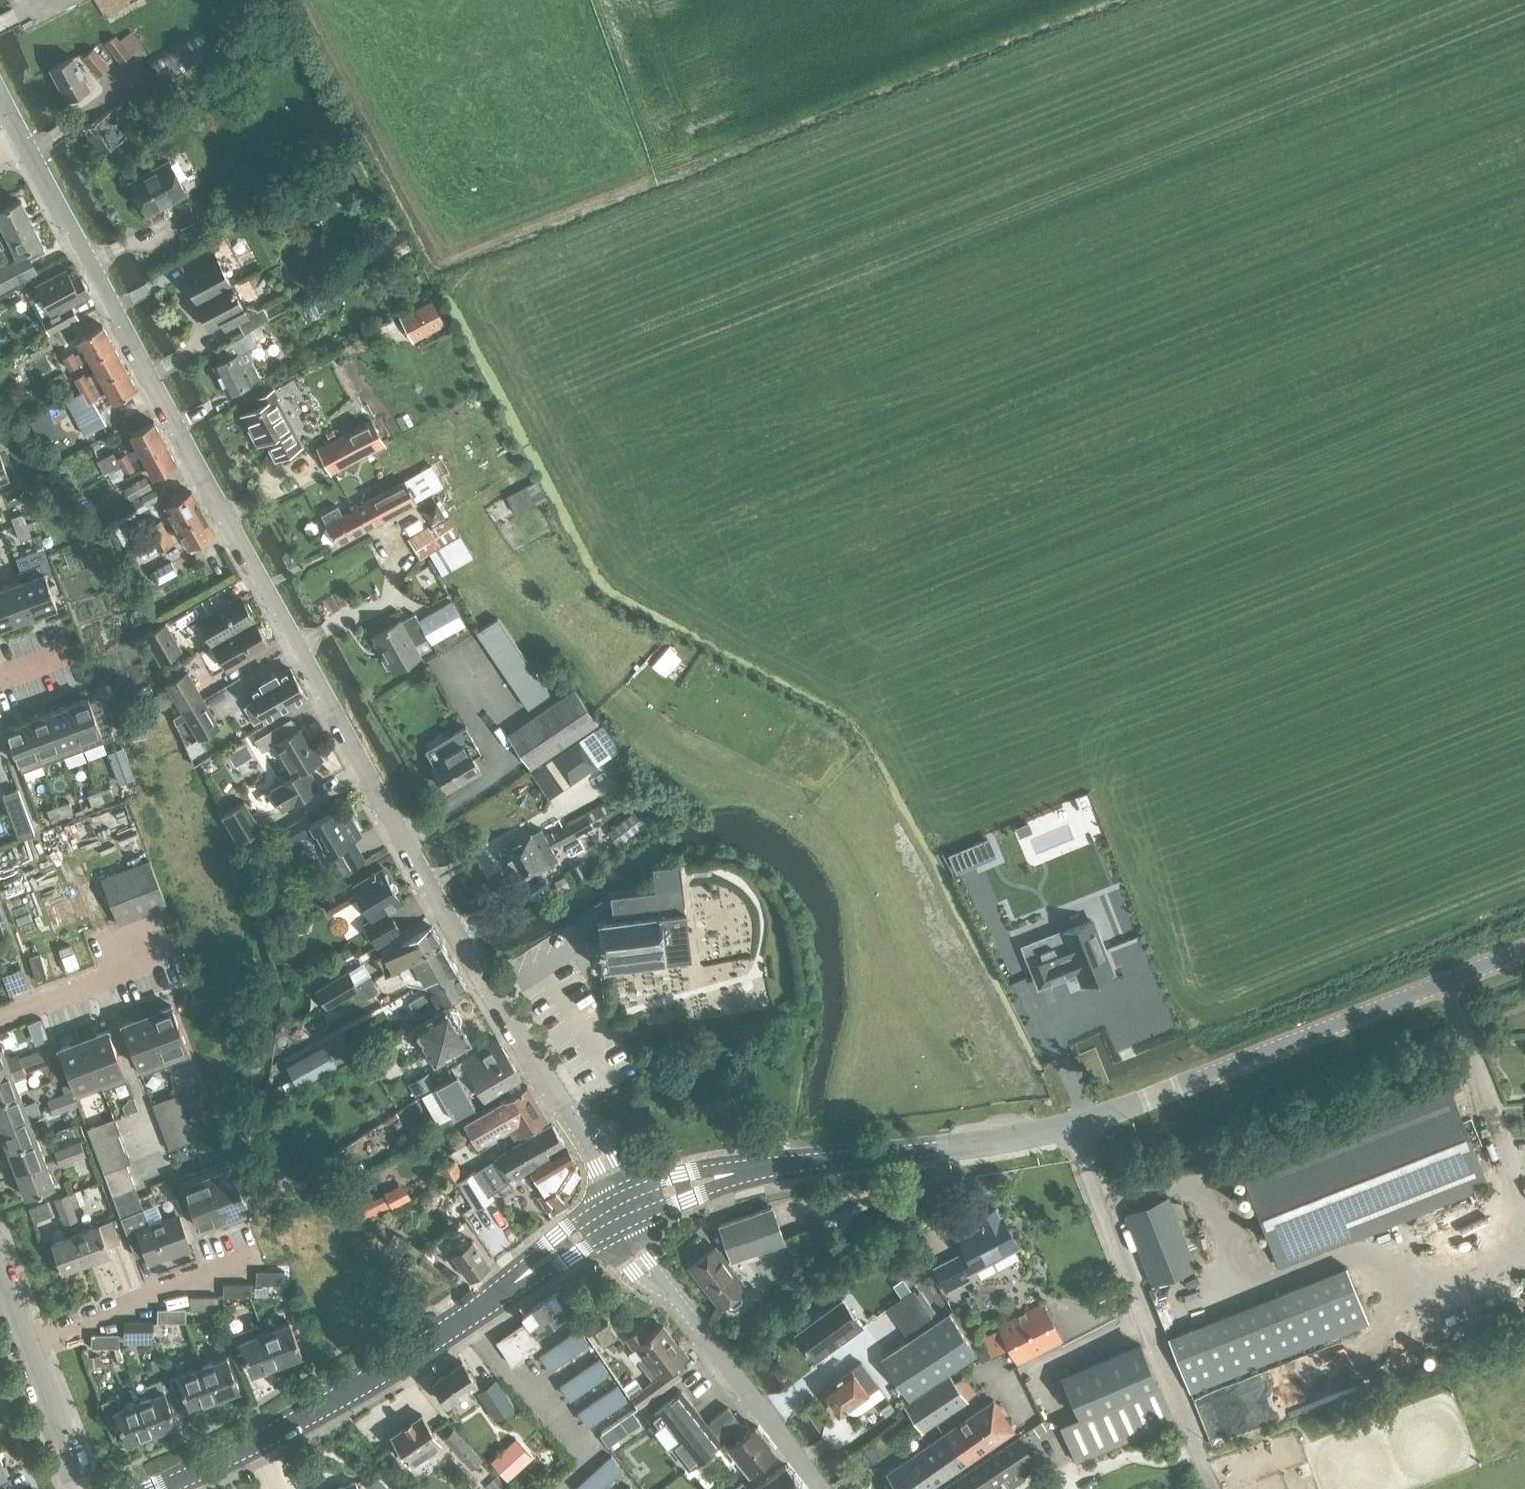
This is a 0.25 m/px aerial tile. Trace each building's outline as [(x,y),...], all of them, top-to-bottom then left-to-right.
[(105,17),(134,0),(96,0),(105,17)] [(201,26),(148,57),(164,86),(218,55),(201,26)] [(115,34),(103,42),(119,62),(141,45),(130,30),(119,39),(115,34)] [(98,77),(109,66),(94,47),(82,57),(98,77)] [(67,100),(91,88),(74,55),(50,68),(67,100)] [(99,152),(134,129),(116,104),(82,128),(99,152)] [(146,214),(187,192),(169,160),(129,182),(146,214)] [(31,220),(20,199),(0,209),(0,221),(2,224),(0,225),(0,236),(31,220)] [(37,272),(30,258),(46,250),(31,220),(0,236),(0,239),(4,246),(11,243),(18,257),(0,267),(0,290),(37,272)] [(197,301),(230,283),(213,252),(193,263),(197,269),(184,276),(197,301)] [(71,277),(66,267),(36,283),(50,311),(41,316),(49,331),(77,316),(70,303),(90,292),(80,273),(71,277)] [(263,305),(260,306),(256,308),(255,306),(247,304),(243,306),(230,283),(197,301),(195,302),(208,327),(220,320),(224,327),(237,320),(243,332),(269,316),(263,305)] [(431,297),(398,315),(412,341),(445,323),(431,297)] [(89,358),(114,345),(103,324),(78,338),(84,349),(75,354),(73,351),(62,356),(69,369),(89,358)] [(47,336),(28,345),(32,355),(52,346),(47,336)] [(81,390),(126,366),(114,345),(89,358),(96,370),(86,376),(84,372),(74,377),(81,390)] [(227,394),(261,377),(246,348),(212,365),(227,394)] [(105,422),(93,400),(98,397),(97,395),(106,390),(112,400),(137,387),(126,366),(81,390),(81,391),(66,399),(84,433),(105,422)] [(301,443),(283,409),(284,405),(281,400),(277,399),(276,396),(278,395),(274,388),(258,396),(262,403),(242,414),(254,436),(262,431),(276,457),(301,443)] [(40,432),(58,426),(52,408),(33,415),(40,432)] [(331,471),(384,442),(371,418),(318,446),(331,471)] [(178,461),(155,419),(131,432),(138,445),(127,451),(116,456),(114,451),(97,459),(105,474),(108,472),(113,481),(127,474),(126,474),(148,463),(154,474),(178,461)] [(18,482),(6,449),(0,451),(0,489),(18,482)] [(80,483),(95,476),(101,473),(93,458),(72,469),(80,483)] [(392,486),(385,490),(397,512),(443,487),(431,465),(392,486)] [(145,476),(124,488),(130,499),(152,488),(145,476)] [(162,483),(141,494),(146,503),(167,492),(162,483)] [(178,525),(204,511),(193,490),(186,494),(183,489),(164,499),(167,504),(178,525)] [(364,530),(397,512),(385,490),(352,508),(364,530)] [(444,516),(436,502),(422,510),(431,524),(444,516)] [(338,505),(321,514),(326,522),(338,544),(364,530),(352,508),(342,513),(338,505)] [(178,525),(167,531),(152,539),(158,550),(174,542),(184,536),(189,545),(192,550),(211,539),(209,534),(215,531),(204,511),(178,525)] [(22,512),(11,517),(15,528),(27,524),(22,512)] [(428,525),(407,537),(419,559),(429,553),(441,574),(472,555),(448,517),(429,527),(428,525)] [(152,539),(167,531),(161,518),(146,527),(146,530),(131,537),(136,546),(152,539)] [(31,535),(27,524),(15,528),(20,539),(31,535)] [(102,549),(113,545),(110,536),(99,540),(102,549)] [(171,560),(152,570),(157,581),(176,571),(171,560)] [(21,579),(34,614),(58,605),(41,561),(18,570),(21,579)] [(1,587),(13,622),(34,614),(21,579),(1,587)] [(13,622),(1,587),(0,587),(0,627),(13,622)] [(213,643),(254,619),(251,613),(253,610),(248,602),(244,602),(241,595),(199,619),(213,643)] [(465,624),(451,600),(418,618),(415,612),(401,620),(401,618),(372,635),(393,670),(422,654),(416,644),(428,637),(431,643),(465,624)] [(528,708),(550,693),(498,616),(476,631),(528,708)] [(254,619),(213,643),(227,667),(268,644),(265,637),(266,633),(262,626),(258,625),(254,619)] [(161,660),(181,649),(166,621),(145,633),(161,660)] [(306,695),(290,667),(276,675),(275,674),(261,682),(262,683),(249,691),(254,701),(246,707),(254,722),(263,717),(265,719),(306,695)] [(182,710),(203,698),(187,670),(167,682),(182,710)] [(531,768),(598,721),(574,687),(507,734),(531,768)] [(67,705),(83,749),(104,741),(88,697),(67,705)] [(180,711),(173,715),(176,722),(183,719),(186,716),(199,738),(219,725),(203,698),(182,710),(180,711)] [(47,712),(63,756),(83,749),(67,705),(47,712)] [(27,720),(43,763),(63,756),(47,712),(27,720)] [(5,727),(21,771),(43,763),(27,720),(5,727)] [(131,734),(140,731),(138,724),(129,727),(131,734)] [(293,775),(308,766),(323,757),(304,724),(283,736),(277,726),(256,739),(262,750),(274,742),(293,774),(293,775)] [(446,789),(481,768),(474,755),(481,751),(466,725),(425,749),(435,765),(433,766),(446,789)] [(577,738),(552,756),(570,782),(596,764),(577,738)] [(129,764),(113,770),(118,783),(134,778),(129,764)] [(293,775),(293,774),(271,787),(282,807),(319,786),(308,766),(293,775)] [(99,790),(103,801),(114,797),(110,786),(99,790)] [(19,838),(34,832),(18,788),(3,793),(19,838)] [(88,794),(92,805),(103,801),(99,790),(88,794)] [(362,833),(349,811),(353,809),(348,800),(311,822),(307,815),(283,829),(290,842),(314,828),(328,852),(324,854),(337,876),(365,859),(353,839),(362,833)] [(58,805),(62,816),(73,812),(69,801),(58,805)] [(238,842),(260,829),(244,801),(222,814),(238,842)] [(47,809),(51,820),(62,816),(58,805),(47,809)] [(635,812),(608,831),(618,844),(644,825),(635,812)] [(90,813),(73,821),(81,840),(99,832),(90,813)] [(570,824),(576,836),(593,826),(587,815),(570,824)] [(1019,834),(1030,830),(1028,823),(1017,827),(1019,834)] [(558,846),(576,836),(570,824),(552,834),(558,846)] [(510,868),(551,845),(541,827),(500,849),(510,868)] [(951,854),(957,869),(994,854),(988,839),(951,854)] [(551,845),(510,868),(518,881),(559,859),(551,845)] [(166,903),(150,861),(150,859),(102,878),(118,921),(166,903)] [(693,865),(694,871),(695,877),(709,876),(709,871),(708,864),(693,865)] [(403,902),(382,868),(353,885),(352,883),(323,899),(331,912),(358,896),(372,919),(364,923),(377,945),(402,931),(390,910),(403,902)] [(614,966),(684,958),(676,892),(610,899),(612,920),(597,922),(599,936),(588,937),(590,954),(601,952),(603,967),(606,967),(614,966)] [(1050,936),(1024,946),(1039,985),(1065,975),(1062,967),(1074,963),(1082,983),(1112,971),(1092,919),(1061,931),(1062,933),(1051,938),(1050,936)] [(432,925),(378,956),(388,972),(400,965),(399,964),(441,940),(432,925)] [(399,964),(400,965),(408,980),(421,972),(430,988),(430,989),(460,972),(460,971),(442,939),(441,940),(399,964)] [(358,987),(354,980),(349,970),(318,988),(327,1006),(358,987)] [(430,989),(430,988),(409,1001),(418,1016),(468,987),(460,972),(430,989)] [(147,1014),(166,1064),(190,1055),(171,1004),(147,1014)] [(446,1056),(456,1050),(455,1050),(470,1040),(460,1023),(461,1023),(460,1021),(460,1014),(456,1007),(450,1005),(449,1004),(412,1026),(434,1062),(446,1055),(446,1056)] [(141,1073),(166,1064),(147,1014),(123,1023),(141,1073)] [(83,1038),(100,1081),(103,1088),(127,1079),(108,1028),(83,1038)] [(456,1072),(435,1084),(452,1114),(453,1115),(475,1102),(468,1090),(477,1085),(483,1096),(519,1075),(497,1037),(451,1064),(456,1072)] [(75,1090),(100,1081),(83,1038),(59,1047),(75,1090)] [(324,1043),(286,1064),(298,1085),(336,1064),(324,1043)] [(0,1045),(0,1072),(10,1068),(21,1064),(17,1053),(6,1057),(1,1044),(0,1045)] [(35,1058),(38,1065),(50,1060),(44,1047),(31,1052),(34,1059),(35,1058)] [(24,1070),(38,1065),(35,1058),(34,1059),(31,1052),(19,1057),(24,1070)] [(0,1072),(0,1098),(19,1091),(15,1079),(25,1075),(21,1064),(10,1068),(0,1072)] [(425,1086),(420,1076),(408,1083),(414,1092),(425,1086)] [(463,1121),(465,1122),(477,1143),(507,1125),(513,1136),(519,1133),(521,1133),(548,1118),(527,1084),(479,1111),(463,1121)] [(1280,1267),(1487,1185),(1448,1086),(1241,1167),(1280,1267)] [(28,1114),(19,1091),(0,1098),(0,1125),(28,1114)] [(63,1101),(66,1107),(77,1103),(73,1091),(60,1096),(62,1101),(63,1101)] [(158,1118),(183,1108),(177,1093),(153,1103),(158,1118)] [(52,1112),(66,1107),(63,1101),(62,1101),(60,1096),(48,1100),(52,1112)] [(463,1121),(479,1111),(475,1103),(475,1102),(453,1115),(452,1114),(439,1121),(446,1132),(465,1122),(463,1121)] [(164,1133),(188,1123),(183,1108),(158,1118),(164,1133)] [(37,1138),(28,1114),(0,1125),(0,1126),(8,1148),(37,1138)] [(87,1127),(93,1142),(120,1132),(115,1117),(90,1126),(87,1127)] [(188,1123),(164,1133),(169,1148),(194,1139),(188,1123)] [(493,1159),(477,1169),(491,1191),(511,1178),(529,1167),(530,1167),(565,1144),(551,1123),(493,1159)] [(93,1142),(98,1156),(126,1146),(120,1132),(93,1142)] [(17,1172),(45,1160),(37,1138),(8,1148),(17,1172)] [(70,1151),(73,1158),(85,1153),(80,1140),(66,1145),(69,1151),(70,1151)] [(530,1167),(551,1201),(553,1205),(563,1199),(558,1192),(575,1165),(573,1161),(575,1160),(565,1144),(530,1167)] [(59,1162),(73,1158),(70,1151),(69,1151),(66,1145),(54,1149),(59,1162)] [(104,1171),(127,1162),(131,1161),(126,1146),(98,1156),(104,1171)] [(205,1167),(224,1218),(248,1209),(229,1158),(205,1167)] [(455,1158),(439,1168),(452,1189),(460,1184),(457,1180),(464,1176),(465,1175),(455,1158)] [(45,1160),(17,1172),(26,1195),(54,1184),(45,1160)] [(104,1171),(108,1182),(131,1173),(127,1162),(104,1171)] [(199,1227),(224,1218),(205,1167),(180,1176),(199,1227)] [(460,1184),(476,1209),(495,1197),(476,1168),(465,1175),(464,1176),(457,1180),(460,1184)] [(108,1182),(112,1194),(136,1185),(131,1173),(108,1182)] [(136,1185),(112,1194),(116,1203),(136,1195),(139,1194),(136,1185)] [(58,1211),(66,1208),(73,1205),(69,1192),(54,1198),(58,1211)] [(353,1208),(361,1224),(391,1208),(383,1192),(353,1208)] [(136,1195),(116,1203),(136,1256),(147,1251),(150,1260),(189,1245),(178,1217),(150,1228),(143,1208),(142,1208),(136,1195)] [(801,1206),(815,1203),(813,1196),(800,1199),(801,1206)] [(1153,1285),(1195,1268),(1167,1197),(1125,1214),(1153,1285)] [(63,1224),(71,1222),(79,1219),(73,1205),(66,1208),(58,1211),(63,1224)] [(715,1246),(689,1266),(721,1306),(727,1302),(730,1305),(736,1305),(742,1300),(742,1295),(740,1291),(746,1287),(727,1262),(732,1260),(784,1241),(772,1206),(769,1207),(719,1224),(727,1246),(719,1252),(715,1246)] [(1000,1215),(996,1207),(976,1217),(980,1226),(957,1238),(964,1251),(933,1267),(947,1293),(971,1280),(968,1275),(1020,1247),(1002,1214),(1000,1215)] [(99,1223),(75,1232),(85,1261),(109,1252),(99,1223)] [(395,1231),(388,1241),(400,1249),(407,1239),(395,1231)] [(62,1269),(85,1261),(75,1232),(52,1240),(62,1269)] [(470,1241),(465,1234),(455,1241),(459,1248),(453,1253),(470,1278),(490,1264),(473,1239),(470,1241)] [(1190,1393),(1369,1322),(1346,1265),(1168,1337),(1190,1393)] [(283,1282),(283,1270),(256,1269),(256,1282),(283,1282)] [(250,1296),(250,1282),(225,1282),(225,1296),(250,1296)] [(931,1315),(913,1289),(887,1307),(908,1338),(880,1357),(908,1398),(977,1352),(949,1310),(947,1312),(943,1307),(931,1315)] [(521,1326),(498,1342),(512,1363),(528,1352),(542,1343),(536,1334),(572,1310),(570,1308),(558,1290),(522,1315),(529,1325),(523,1330),(521,1326)] [(191,1308),(218,1308),(218,1295),(191,1295),(191,1308)] [(815,1360),(840,1342),(863,1325),(843,1297),(795,1332),(815,1360)] [(1017,1363),(1062,1340),(1043,1303),(997,1326),(999,1330),(982,1338),(991,1356),(1008,1347),(1017,1363)] [(185,1321),(185,1307),(159,1307),(158,1321),(185,1321)] [(152,1334),(153,1320),(125,1320),(125,1333),(152,1334)] [(274,1345),(280,1361),(301,1353),(289,1321),(262,1332),(260,1332),(266,1348),(274,1345)] [(604,1344),(618,1335),(608,1321),(594,1330),(604,1344)] [(260,1332),(262,1332),(259,1323),(230,1334),(237,1351),(243,1348),(253,1372),(280,1361),(274,1345),(266,1348),(260,1332)] [(685,1356),(663,1325),(647,1336),(641,1327),(625,1339),(633,1349),(635,1348),(642,1357),(638,1360),(652,1379),(631,1395),(638,1406),(681,1375),(673,1365),(685,1356)] [(579,1326),(539,1353),(549,1368),(589,1340),(579,1326)] [(120,1346),(120,1333),(91,1333),(91,1346),(120,1346)] [(1077,1462),(1173,1419),(1138,1340),(1061,1375),(1080,1416),(1061,1425),(1077,1462)] [(88,1354),(88,1365),(101,1366),(101,1355),(88,1354)] [(212,1379),(219,1395),(239,1387),(226,1355),(197,1367),(203,1383),(212,1379)] [(599,1356),(560,1383),(570,1398),(609,1370),(599,1356)] [(448,1405),(478,1384),(462,1361),(433,1381),(448,1405)] [(837,1379),(822,1390),(823,1391),(839,1413),(869,1392),(879,1384),(862,1361),(837,1379)] [(182,1409),(219,1395),(212,1379),(203,1383),(197,1367),(177,1374),(170,1377),(182,1409)] [(950,1373),(905,1404),(923,1430),(968,1399),(967,1398),(976,1393),(964,1375),(955,1381),(950,1373)] [(494,1416),(514,1403),(497,1376),(476,1389),(494,1416)] [(151,1415),(156,1430),(176,1422),(160,1379),(146,1384),(150,1394),(134,1400),(141,1418),(151,1415)] [(616,1383),(577,1410),(587,1425),(626,1397),(616,1383)] [(724,1439),(743,1425),(728,1406),(707,1422),(681,1389),(647,1416),(688,1468),(723,1441),(724,1440),(724,1439)] [(141,1418),(134,1400),(121,1406),(116,1395),(101,1401),(110,1424),(120,1420),(128,1441),(156,1430),(151,1415),(141,1418)] [(1015,1429),(994,1398),(887,1472),(898,1488),(927,1488),(1015,1429)] [(885,1415),(895,1408),(890,1401),(880,1408),(885,1415)] [(415,1468),(430,1457),(429,1455),(436,1450),(434,1447),(441,1442),(421,1413),(391,1434),(415,1468)] [(602,1432),(602,1431),(600,1432),(608,1445),(628,1431),(620,1420),(602,1432)] [(724,1440),(723,1441),(725,1442),(748,1471),(775,1450),(774,1448),(775,1448),(758,1425),(757,1426),(756,1425),(748,1431),(743,1425),(724,1439),(724,1440)] [(474,1468),(483,1458),(454,1428),(444,1437),(474,1468)] [(939,1488),(986,1488),(1034,1457),(1019,1435),(939,1488)] [(514,1438),(491,1459),(499,1467),(498,1468),(507,1479),(532,1457),(514,1438)] [(562,1467),(570,1460),(564,1454),(556,1461),(562,1467)] [(574,1486),(576,1488),(597,1488),(621,1468),(610,1454),(574,1486)] [(804,1487),(785,1461),(768,1474),(768,1475),(750,1488),(801,1488),(804,1487)] [(484,1484),(489,1488),(507,1488),(508,1488),(495,1474),(484,1484)] [(355,1480),(332,1488),(358,1488),(355,1480)] [(743,1480),(731,1488),(749,1488),(743,1480)]
